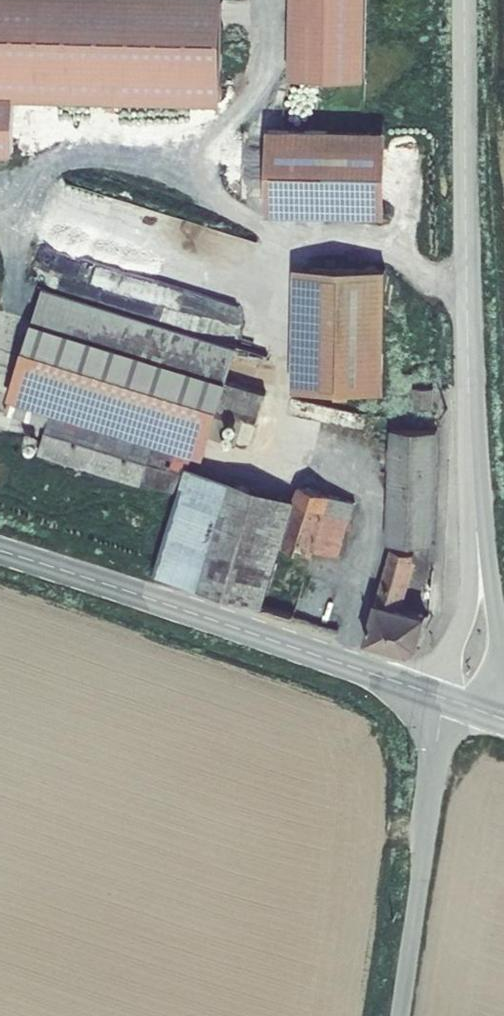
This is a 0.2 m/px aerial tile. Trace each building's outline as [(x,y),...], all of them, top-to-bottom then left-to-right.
[(342,76),(367,76),(366,0),(341,0),(342,76)] [(388,220),(390,137),(269,136),(268,219),(388,220)] [(388,390),(388,270),(298,270),(298,390),(388,390)] [(46,280),(6,406),(49,419),(40,448),(142,480),(144,473),(181,484),(155,567),(261,600),(263,595),(293,498),(188,465),(193,450),(206,453),(213,432),(250,444),(268,386),(230,374),(240,341),(46,280)] [(408,386),(408,396),(419,396),(419,386),(408,386)] [(391,425),(387,539),(435,541),(439,426),(391,425)] [(305,461),(293,498),(263,595),(295,605),(309,558),(317,534),(343,542),(363,479),(305,461)] [(390,548),(364,636),(395,646),(416,637),(423,608),(401,600),(413,555),(390,548)] [(309,558),(295,605),(324,613),(337,567),(309,558)]
